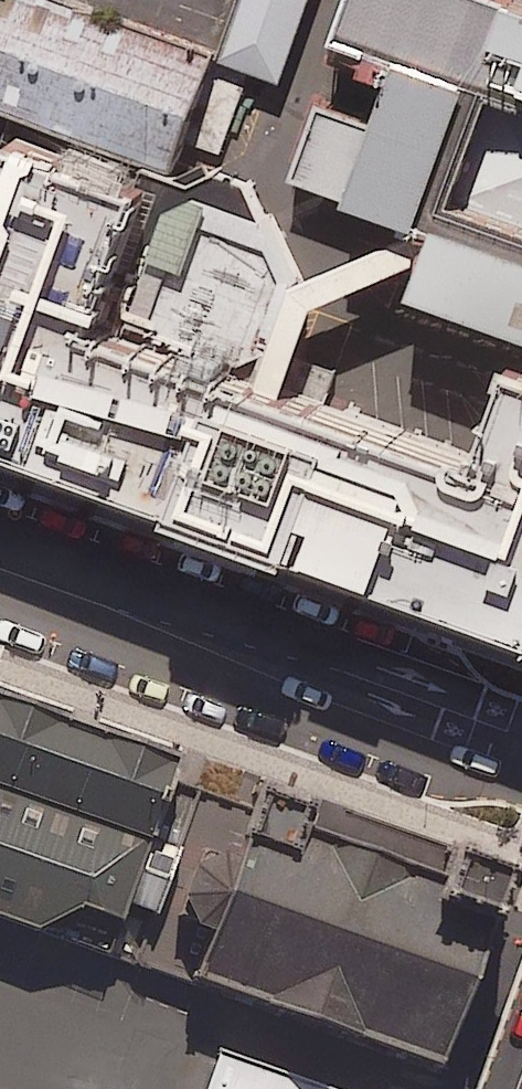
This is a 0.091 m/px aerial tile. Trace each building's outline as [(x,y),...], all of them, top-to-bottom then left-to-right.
[(26,123),(172,176),(217,56),(65,0),(0,0),(0,113),(26,123)] [(314,0),(247,0),(224,63),(284,84),(314,0)] [(343,23),(398,44),(342,188),(422,219),(396,283),(521,333),(521,0),(352,0),(343,23)] [(172,176),(26,123),(0,193),(0,458),(521,649),(521,377),(517,375),(484,466),(268,387),(115,331),(172,176)] [(0,684),(0,908),(124,950),(192,749),(0,684)] [(513,865),(255,778),(245,805),(205,791),(148,960),(237,990),(447,1060),(513,865)] [(218,1049),(204,1088),(333,1088),(218,1049)]
